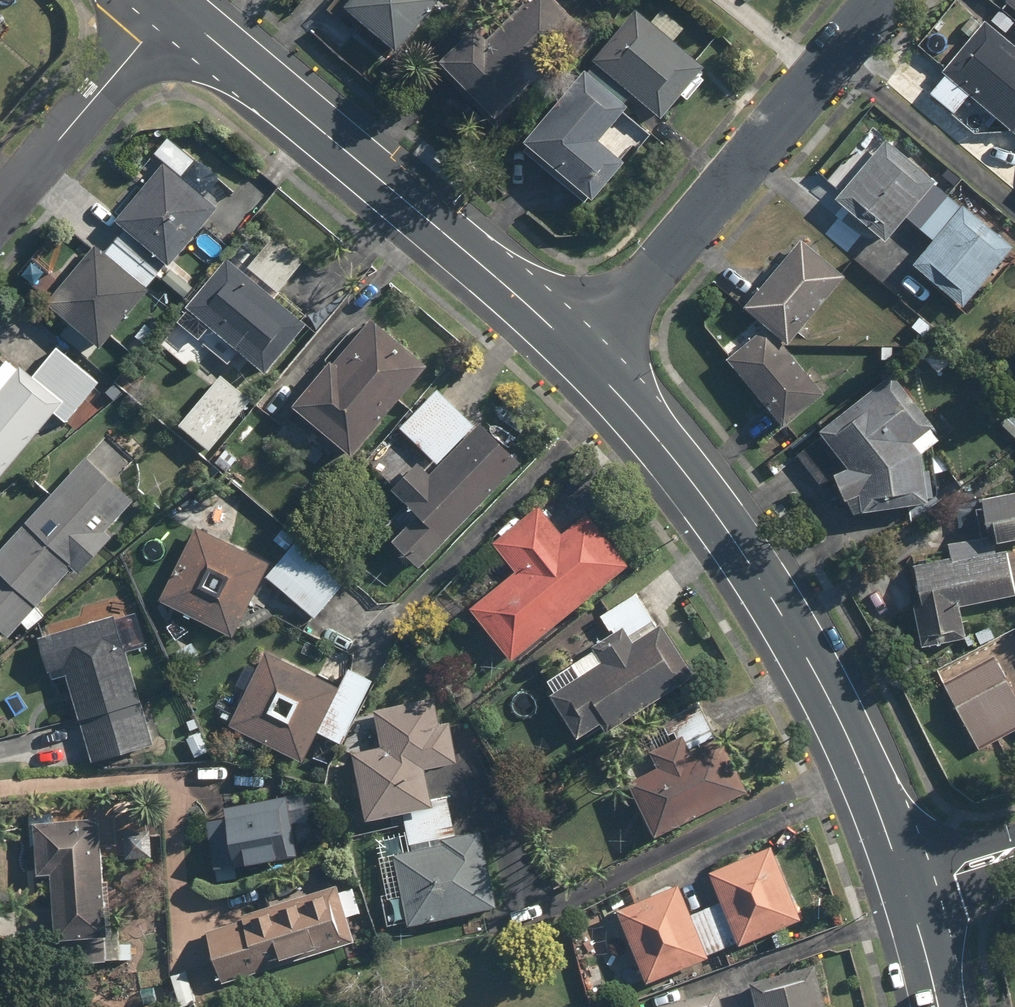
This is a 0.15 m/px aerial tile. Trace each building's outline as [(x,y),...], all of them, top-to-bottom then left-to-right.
[(438,0),(347,0),(334,16),(388,61),(439,0),(438,0)] [(465,22),(427,57),(488,124),(583,37),(549,0),(527,0),(483,41),(465,22)] [(1003,3),(1014,13),(1014,0),(1006,0),(1003,3)] [(683,31),(660,12),(650,25),(634,11),(590,62),(660,122),(703,72),(672,45),(683,31)] [(1014,127),(1014,49),(983,22),(926,94),(953,116),(966,99),(1010,134),(1014,127)] [(580,75),(518,147),(588,207),(649,135),(580,75)] [(102,255),(91,245),(43,303),(97,348),(217,207),(205,196),(217,181),(165,137),(151,153),(162,163),(115,219),(125,228),(102,255)] [(1009,247),(882,143),(863,165),(853,156),(828,185),(839,194),(833,202),(883,243),(903,218),(932,242),(913,264),(964,306),(987,279),(992,284),(1005,267),(998,262),(1009,247)] [(844,272),(800,234),(739,305),(783,343),(844,272)] [(243,270),(227,257),(158,342),(188,366),(195,358),(219,377),(237,354),(264,375),(304,325),(301,322),(306,315),(278,292),(302,262),(270,237),(243,270)] [(420,362),(363,316),(290,408),(347,454),(420,362)] [(762,327),(725,359),(782,425),(819,393),(762,327)] [(50,413),(63,424),(97,383),(55,348),(30,379),(6,359),(0,367),(0,474),(50,413)] [(246,403),(216,377),(177,425),(207,450),(246,403)] [(934,426),(892,377),(817,431),(820,435),(795,453),(820,489),(831,482),(843,499),(850,493),(855,515),(930,501),(925,472),(922,472),(919,454),(935,440),(928,431),(934,426)] [(472,428),(434,390),(396,428),(410,441),(375,475),(403,503),(382,523),(394,535),(388,542),(413,568),(518,464),(477,423),(472,428)] [(288,417),(275,433),(314,463),(326,448),(288,417)] [(85,459),(0,549),(0,633),(6,639),(19,625),(26,631),(41,615),(35,609),(71,571),(76,575),(111,538),(105,532),(132,504),(85,459)] [(973,500),(978,541),(950,545),(952,560),(908,566),(919,646),(964,639),(959,605),(1014,598),(1014,494),(973,500)] [(561,537),(537,508),(492,545),(514,572),(467,611),(509,662),(628,564),(588,515),(561,537)] [(266,563),(193,529),(159,602),(232,636),(266,563)] [(342,585),(294,542),(263,578),(311,619),(342,585)] [(654,626),(633,594),(598,617),(610,636),(564,667),(571,677),(545,695),(574,738),(600,720),(606,730),(691,673),(658,623),(654,626)] [(73,629),(36,638),(45,671),(61,667),(85,762),(150,746),(127,654),(138,651),(124,599),(69,614),(73,629)] [(319,678),(264,651),(226,730),(299,765),(315,733),(338,744),(369,681),(343,669),(348,658),(333,650),(319,678)] [(990,656),(939,684),(974,750),(1014,727),(1014,698),(1013,698),(990,656)] [(377,749),(351,754),(362,818),(397,812),(402,835),(373,841),(389,928),(493,908),(479,831),(453,836),(446,798),(426,802),(420,770),(455,763),(448,722),(437,724),(432,698),(370,710),(377,749)] [(699,711),(675,722),(688,751),(712,739),(699,711)] [(651,834),(745,793),(721,739),(687,754),(680,739),(651,751),(658,767),(627,781),(651,834)] [(223,819),(205,821),(214,884),(236,881),(234,868),(293,859),(283,798),(221,808),(223,819)] [(147,805),(121,805),(122,859),(147,858),(147,805)] [(98,824),(34,824),(34,875),(48,875),(49,939),(98,938),(98,824)] [(677,886),(615,910),(643,985),(706,961),(703,956),(735,944),(736,947),(799,923),(770,847),(706,871),(718,904),(688,915),(677,886)] [(353,936),(336,886),(201,931),(211,961),(246,950),(253,969),(353,936)] [(813,967),(747,984),(753,1006),(823,1006),(813,967)]
